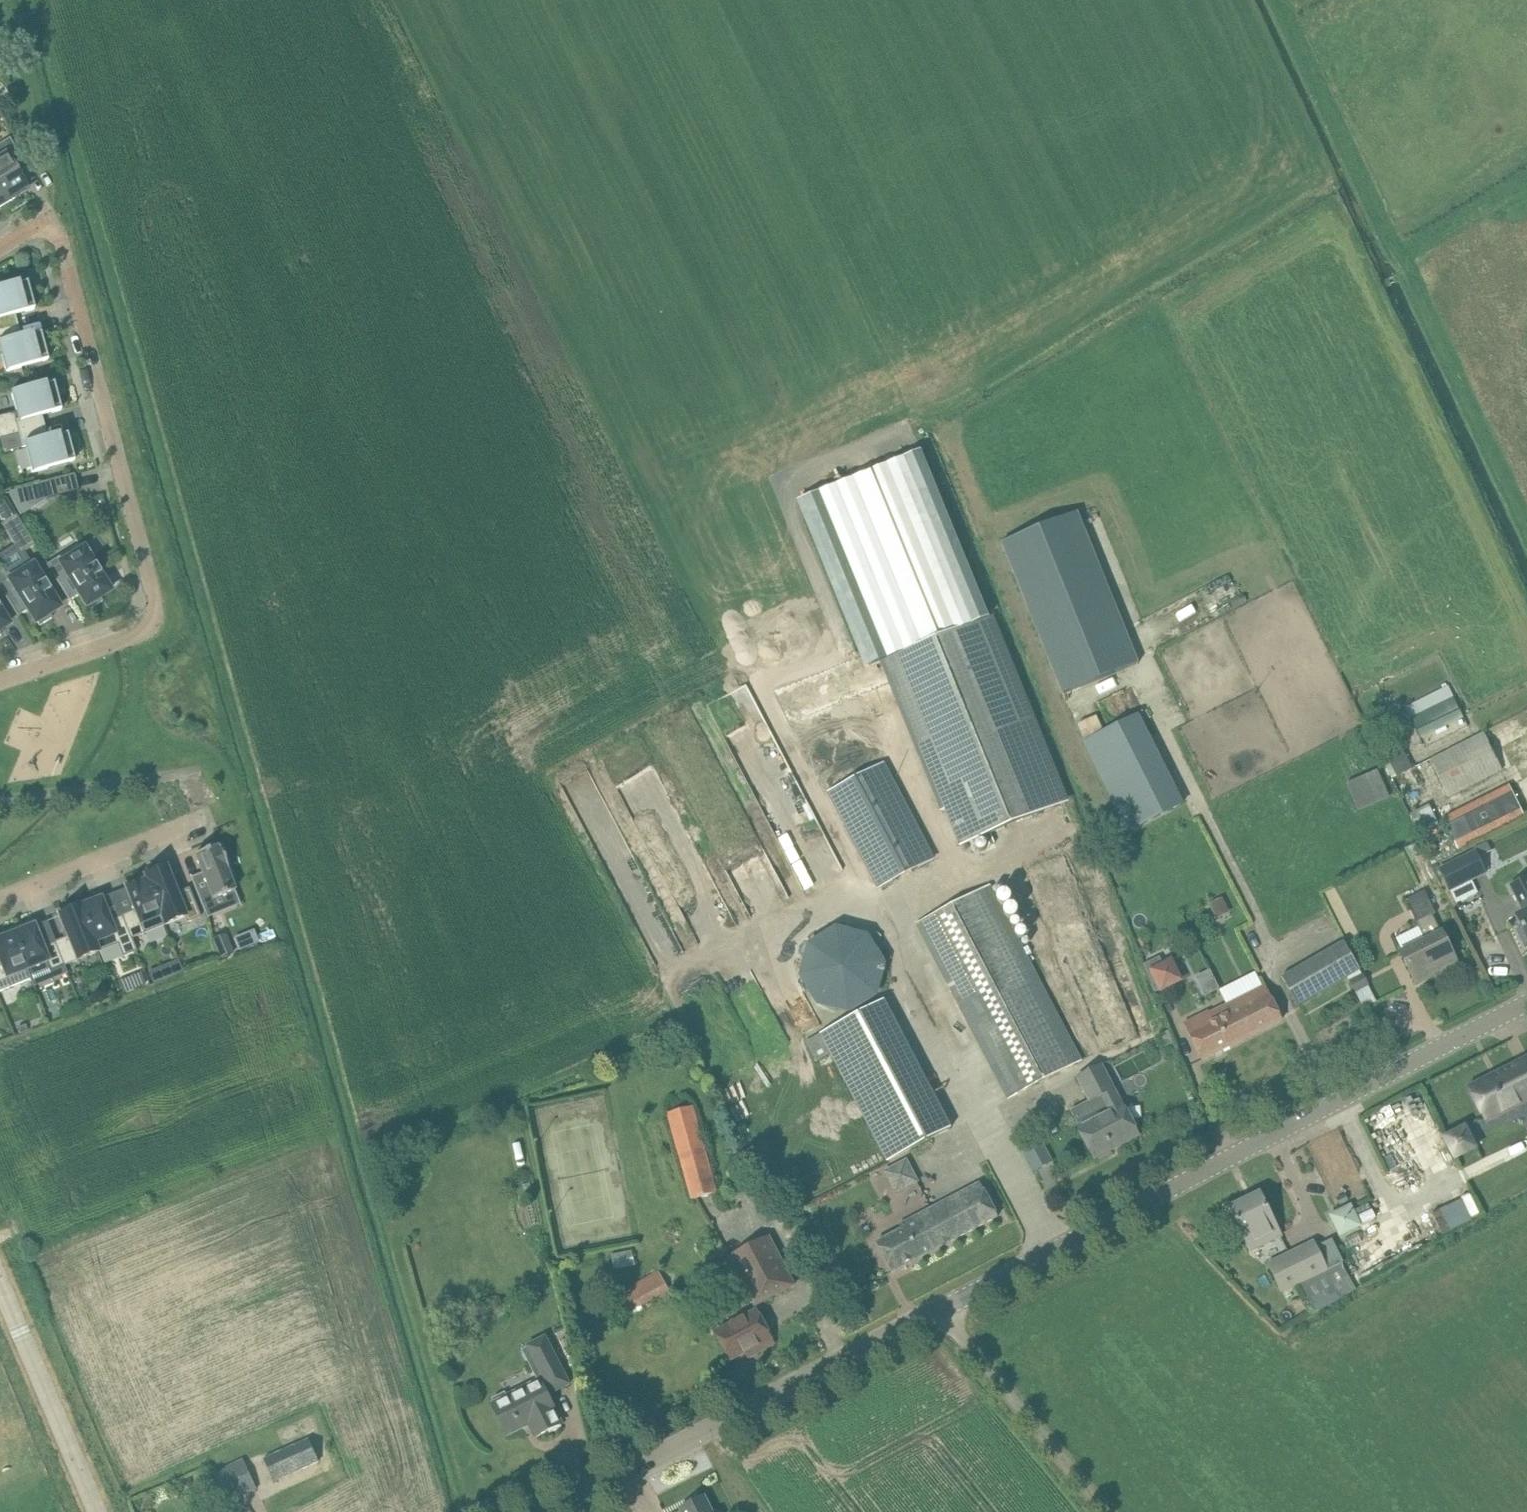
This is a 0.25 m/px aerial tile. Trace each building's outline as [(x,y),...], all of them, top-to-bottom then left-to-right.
[(5,203),(27,190),(17,172),(27,166),(13,144),(3,150),(0,145),(0,195),(5,203)] [(18,326),(15,314),(34,309),(27,282),(0,289),(0,331),(18,326)] [(48,360),(41,333),(21,338),(18,326),(0,331),(0,352),(1,352),(6,371),(48,360)] [(18,434),(45,427),(42,415),(61,410),(54,383),(12,394),(18,419),(12,420),(11,416),(10,415),(9,414),(8,414),(7,414),(0,415),(0,439),(18,434)] [(48,439),(45,427),(18,434),(22,448),(26,447),(32,472),(74,461),(67,434),(48,439)] [(922,450),(803,499),(871,665),(886,659),(890,670),(994,628),(989,616),(922,450)] [(79,490),(74,474),(39,483),(44,499),(79,490)] [(35,545),(16,515),(1,523),(20,554),(35,545)] [(1077,515),(1002,545),(1064,697),(1138,667),(1077,515)] [(80,543),(46,564),(70,601),(71,601),(70,600),(79,594),(86,605),(88,604),(90,609),(103,601),(100,597),(110,591),(100,574),(95,566),(95,564),(94,565),(80,543)] [(35,622),(37,621),(40,625),(52,618),(49,613),(59,607),(49,591),(50,590),(44,581),(43,582),(30,560),(6,575),(3,570),(0,572),(0,589),(18,617),(28,610),(35,622)] [(8,624),(0,611),(0,630),(8,624)] [(994,628),(890,670),(944,801),(942,802),(950,819),(951,819),(963,847),(1066,805),(994,628)] [(749,682),(709,702),(750,785),(790,766),(749,682)] [(1111,725),(1139,710),(1126,687),(1099,702),(1111,725)] [(1421,740),(1464,718),(1469,728),(1477,723),(1472,714),(1474,713),(1473,711),(1474,710),(1467,696),(1455,702),(1453,697),(1410,718),(1421,740)] [(1099,713),(1080,723),(1087,737),(1107,727),(1099,713)] [(1138,715),(1083,742),(1127,832),(1183,804),(1138,715)] [(1485,733),(1431,760),(1449,796),(1502,769),(1485,733)] [(1404,751),(1399,742),(1376,752),(1385,770),(1393,766),(1389,757),(1404,751)] [(828,793),(878,889),(935,859),(885,764),(828,793)] [(1348,781),(1360,809),(1392,796),(1380,768),(1348,781)] [(1481,795),(1509,783),(1504,771),(1476,784),(1481,795)] [(1509,785),(1443,818),(1458,848),(1524,815),(1509,785)] [(1433,804),(1410,814),(1423,839),(1433,835),(1430,829),(1442,823),(1433,804)] [(1475,851),(1438,869),(1449,891),(1485,874),(1477,857),(1491,851),(1487,843),(1474,849),(1475,851)] [(205,912),(217,907),(214,899),(235,891),(226,869),(228,868),(226,864),(228,863),(223,851),(221,852),(219,848),(218,848),(217,846),(212,848),(211,846),(199,850),(200,853),(195,855),(202,873),(204,877),(193,882),(205,912)] [(1500,867),(1508,883),(1526,873),(1526,865),(1521,855),(1500,867)] [(166,866),(144,875),(164,925),(184,917),(187,922),(200,917),(189,888),(176,893),(166,866)] [(136,951),(131,938),(164,925),(144,875),(123,883),(134,910),(122,915),(136,951)] [(1520,922),(1523,927),(1518,930),(1526,946),(1526,945),(1526,877),(1511,885),(1523,910),(1516,914),(1520,922)] [(919,923),(950,982),(1009,1098),(1081,1061),(998,898),(1001,897),(994,884),(919,923)] [(1457,963),(1448,945),(1433,915),(1436,913),(1426,892),(1406,901),(1425,940),(1401,952),(1417,983),(1418,982),(1418,981),(1438,971),(1438,972),(1457,963)] [(99,893),(77,902),(97,952),(117,944),(123,957),(136,951),(122,915),(109,920),(99,893)] [(64,965),(97,952),(77,902),(56,910),(67,937),(55,942),(64,965)] [(32,920),(10,929),(30,979),(31,978),(30,975),(49,967),(50,971),(64,965),(55,942),(42,947),(32,920)] [(886,964),(869,935),(837,927),(808,944),(799,976),(817,1005),(849,1014),(877,996),(886,964)] [(30,979),(10,929),(0,933),(0,991),(30,979)] [(1149,973),(1158,991),(1177,981),(1168,963),(1149,973)] [(1317,995),(1301,967),(1282,978),(1298,1006),(1317,995)] [(1370,978),(1356,982),(1361,1004),(1376,1001),(1370,978)] [(1282,1019),(1273,1001),(1265,985),(1210,1013),(1209,1011),(1184,1023),(1202,1060),(1282,1019)] [(903,1138),(945,1116),(892,1014),(836,1043),(867,1102),(880,1095),(903,1138)] [(1487,1122),(1526,1102),(1526,1057),(1469,1086),(1487,1122)] [(1079,1127),(1086,1140),(1095,1157),(1138,1135),(1102,1066),(1080,1077),(1091,1099),(1100,1095),(1109,1112),(1079,1127)] [(667,1114),(690,1198),(716,1191),(694,1106),(667,1114)] [(1465,1127),(1444,1137),(1455,1158),(1476,1148),(1465,1127)] [(895,1149),(867,1164),(901,1228),(876,1242),(892,1272),(998,1216),(980,1182),(912,1218),(903,1201),(918,1193),(895,1149)] [(1237,1221),(1240,1226),(1252,1251),(1282,1237),(1261,1193),(1247,1200),(1245,1196),(1225,1206),(1234,1223),(1237,1221)] [(1350,1206),(1331,1216),(1341,1235),(1360,1226),(1350,1206)] [(729,1257),(755,1305),(794,1284),(767,1235),(741,1249),(728,1224),(693,1243),(707,1269),(729,1257)] [(1306,1245),(1268,1263),(1281,1291),(1282,1293),(1297,1286),(1311,1311),(1313,1314),(1357,1289),(1356,1288),(1342,1263),(1341,1262),(1333,1266),(1319,1273),(1308,1250),(1306,1245)] [(613,1294),(623,1316),(672,1292),(662,1270),(613,1294)] [(775,1343),(757,1310),(715,1332),(730,1360),(745,1352),(748,1358),(775,1343)] [(495,1403),(492,1405),(507,1434),(524,1426),(523,1425),(529,1422),(536,1436),(548,1430),(550,1433),(562,1426),(560,1424),(562,1423),(555,1410),(556,1410),(548,1395),(570,1384),(546,1337),(544,1337),(545,1339),(545,1338),(551,1350),(534,1359),(544,1378),(508,1397),(505,1392),(493,1398),(495,1403)] [(264,1459),(273,1481),(319,1461),(309,1439),(264,1459)] [(215,1472),(228,1501),(257,1488),(244,1459),(215,1472)] [(681,1508),(683,1511),(712,1511),(704,1496),(681,1508)]
